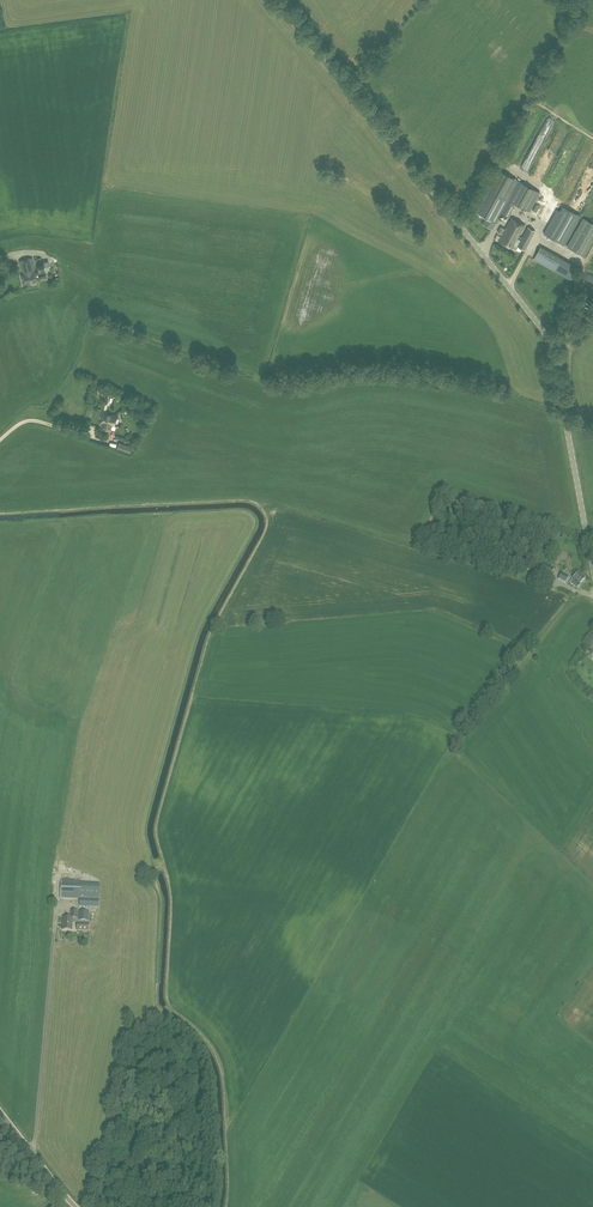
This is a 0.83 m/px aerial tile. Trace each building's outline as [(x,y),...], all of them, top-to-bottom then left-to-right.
[(540,126),(543,116),(534,114),(531,123),(540,126)] [(582,155),(588,158),(592,147),(587,145),(582,155)] [(541,168),(543,170),(544,169),(546,171),(551,167),(547,163),(541,168)] [(530,212),(540,193),(519,181),(497,169),(474,211),(497,223),(507,203),(514,207),(515,204),(530,212)] [(573,189),(580,178),(574,174),(567,185),(573,189)] [(547,216),(549,208),(541,206),(539,214),(547,216)] [(547,235),(563,244),(580,216),(563,206),(547,235)] [(504,232),(503,234),(499,241),(512,248),(514,244),(524,250),(535,231),(528,227),(522,237),(519,236),(524,225),(511,218),(504,232)] [(592,241),(592,224),(584,219),(568,247),(584,256),(592,241)] [(546,250),(546,251),(540,250),(535,264),(559,272),(564,256),(546,250)] [(24,274),(21,275),(23,284),(45,279),(44,276),(39,277),(38,271),(36,271),(33,258),(20,261),(22,272),(23,271),(24,274)] [(112,415),(103,413),(101,422),(103,422),(102,428),(110,430),(111,424),(114,425),(117,416),(116,416),(115,415),(113,414),(112,415)] [(131,445),(122,442),(120,448),(129,451),(131,445)] [(540,569),(551,575),(554,569),(544,563),(540,569)] [(530,572),(527,578),(536,583),(537,581),(540,583),(543,578),(533,573),(532,574),(530,572)] [(558,579),(566,582),(569,576),(561,572),(558,579)] [(579,572),(572,580),(573,580),(570,583),(577,589),(586,578),(579,572)] [(61,898),(80,898),(81,883),(81,880),(62,880),(61,898)] [(80,898),(80,906),(99,907),(100,883),(81,883),(80,898)] [(78,922),(78,920),(77,920),(78,911),(71,910),(71,917),(63,917),(62,929),(71,930),(72,922),(78,922)] [(78,920),(78,922),(77,930),(89,931),(89,923),(88,923),(89,911),(79,911),(78,920)]
